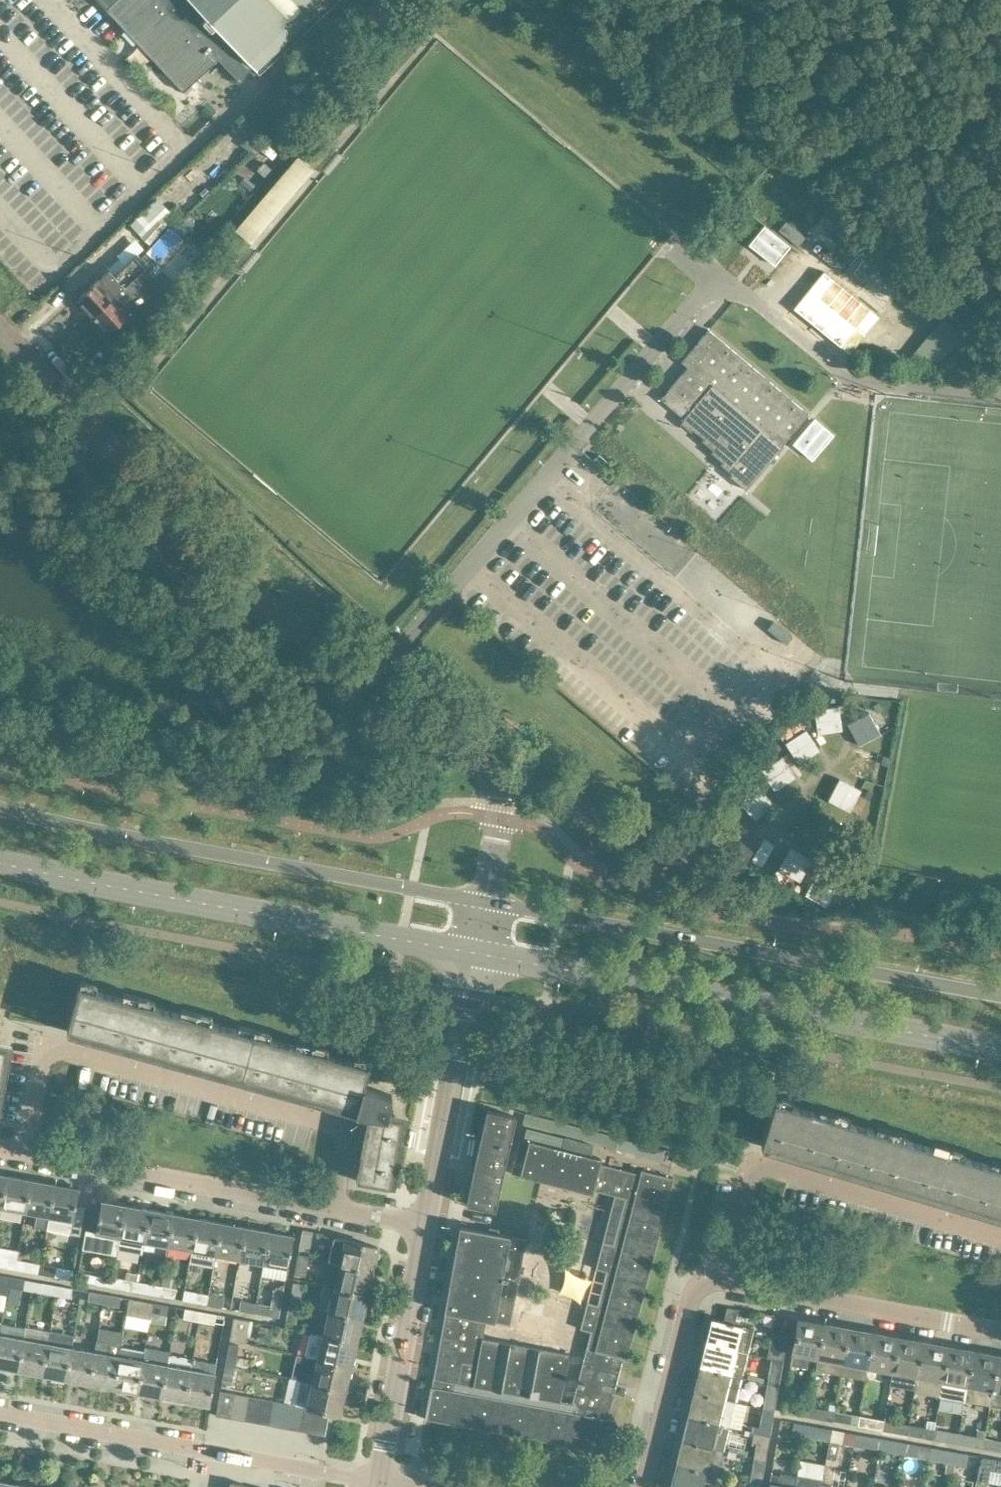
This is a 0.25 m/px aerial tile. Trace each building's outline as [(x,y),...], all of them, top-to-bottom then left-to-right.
[(184,91),(218,59),(239,80),(253,67),(259,74),(260,73),(338,0),(98,0),(184,91)] [(256,127),(243,143),(251,150),(264,134),(256,127)] [(255,207),(272,219),(312,164),(295,152),(255,207)] [(138,237),(148,247),(164,229),(154,219),(138,237)] [(798,246),(805,237),(786,221),(778,230),(798,246)] [(765,225),(757,235),(750,244),(775,264),(782,255),(790,245),(765,225)] [(165,230),(164,231),(163,232),(163,233),(163,234),(163,235),(163,236),(163,237),(164,238),(165,239),(166,239),(166,240),(167,240),(168,240),(169,240),(170,240),(171,239),(172,239),(173,238),(173,237),(174,236),(174,235),(174,234),(174,233),(173,232),(173,231),(172,230),(171,230),(170,229),(169,229),(168,229),(167,229),(166,229),(165,230)] [(151,246),(140,258),(152,269),(163,257),(151,246)] [(75,301),(91,318),(134,277),(126,268),(116,277),(109,269),(75,301)] [(813,324),(826,334),(849,353),(879,316),(824,271),(823,272),(794,308),(813,324)] [(134,277),(91,318),(106,335),(132,311),(131,311),(149,294),(134,277)] [(949,310),(941,319),(961,335),(968,326),(949,310)] [(730,476),(746,489),(784,445),(783,444),(809,414),(709,329),(681,361),(687,367),(660,399),(683,418),(681,419),(704,438),(702,441),(713,450),(711,452),(723,462),(721,464),(732,473),(730,476)] [(948,356),(955,347),(936,331),(928,340),(948,356)] [(921,349),(913,359),(933,374),(940,365),(921,349)] [(814,419),(794,443),(803,451),(812,459),(833,434),(824,426),(814,419)] [(593,460),(604,469),(609,463),(599,454),(593,460)] [(814,709),(818,733),(842,730),(838,705),(814,709)] [(869,712),(848,723),(860,745),(881,733),(869,712)] [(806,729),(785,742),(798,763),(819,749),(806,729)] [(781,756),(761,771),(776,791),(796,776),(781,756)] [(839,778),(828,800),(850,811),(861,789),(839,778)] [(739,801),(755,819),(773,803),(757,785),(739,801)] [(764,838),(751,859),(762,865),(774,844),(764,838)] [(811,859),(790,847),(778,869),(800,881),(811,859)] [(805,894),(826,906),(838,885),(817,873),(805,894)] [(356,1111),(368,1114),(356,1180),(389,1186),(401,1119),(387,1116),(391,1094),(363,1087),(366,1077),(369,1065),(79,984),(68,1026),(68,1027),(67,1032),(356,1111)] [(762,1141),(777,1145),(777,1147),(805,1156),(806,1154),(834,1162),(834,1164),(862,1173),(863,1171),(891,1179),(891,1182),(920,1190),(920,1188),(949,1197),(949,1199),(977,1208),(978,1206),(1000,1212),(1000,1167),(775,1099),(762,1141)] [(487,1109),(474,1168),(472,1177),(466,1204),(495,1210),(516,1116),(487,1109)] [(566,1137),(563,1148),(590,1155),(593,1145),(566,1137)] [(623,1358),(627,1359),(672,1178),(673,1178),(673,1177),(669,1176),(641,1169),(640,1173),(600,1163),(601,1158),(520,1138),(511,1173),(592,1194),(593,1190),(615,1195),(596,1268),(606,1271),(598,1304),(587,1301),(580,1328),(590,1331),(578,1379),(577,1378),(576,1382),(577,1383),(572,1403),(561,1400),(569,1353),(483,1338),(473,1393),(432,1386),(431,1385),(426,1418),(608,1452),(609,1452),(615,1419),(608,1418),(612,1400),(614,1393),(624,1395),(626,1386),(619,1384),(616,1383),(623,1358)] [(30,1179),(7,1175),(1,1208),(25,1212),(30,1179)] [(30,1179),(25,1212),(37,1215),(35,1227),(47,1229),(55,1184),(30,1179)] [(55,1184),(47,1229),(80,1235),(85,1208),(76,1206),(79,1188),(71,1187),(56,1184),(55,1184)] [(86,1231),(83,1250),(117,1256),(118,1249),(126,1205),(102,1200),(100,1207),(90,1205),(86,1230),(86,1231)] [(126,1205),(118,1249),(143,1253),(144,1243),(144,1242),(150,1209),(126,1205)] [(167,1247),(173,1213),(150,1209),(144,1242),(144,1243),(155,1245),(153,1257),(166,1259),(168,1247),(167,1247)] [(173,1213),(167,1247),(168,1247),(191,1251),(197,1218),(173,1213)] [(191,1251),(189,1261),(214,1266),(215,1256),(221,1222),(197,1218),(191,1251)] [(245,1226),(221,1222),(215,1256),(239,1260),(245,1226)] [(245,1226),(239,1260),(263,1264),(269,1231),(245,1226)] [(489,1231),(460,1226),(444,1312),(445,1312),(432,1386),(473,1393),(483,1338),(486,1320),(494,1321),(510,1324),(515,1297),(526,1238),(499,1233),(499,1229),(489,1227),(489,1231)] [(299,1248),(308,1250),(312,1231),(303,1229),(299,1248)] [(263,1264),(261,1276),(285,1280),(294,1235),(269,1231),(263,1264)] [(328,1260),(372,1270),(377,1246),(334,1236),(328,1260)] [(15,1271),(16,1261),(18,1253),(0,1250),(0,1268),(15,1271)] [(298,1254),(295,1273),(304,1275),(308,1256),(298,1254)] [(323,1284),(335,1287),(366,1294),(372,1270),(328,1260),(323,1284)] [(16,1261),(15,1271),(39,1275),(41,1266),(16,1261)] [(72,1281),(73,1272),(41,1266),(39,1275),(72,1281)] [(0,1274),(0,1292),(6,1293),(8,1285),(10,1276),(0,1274)] [(10,1276),(8,1285),(24,1288),(26,1279),(10,1276)] [(98,1276),(96,1286),(111,1288),(113,1279),(98,1276)] [(135,1293),(137,1283),(113,1279),(111,1288),(135,1293)] [(290,1302),(299,1304),(303,1283),(293,1281),(290,1302)] [(58,1285),(42,1282),(40,1291),(56,1294),(58,1285)] [(137,1283),(135,1293),(159,1297),(161,1288),(137,1283)] [(333,1298),(330,1311),(361,1318),(366,1294),(335,1287),(323,1284),(320,1296),(333,1298)] [(58,1285),(56,1294),(71,1297),(73,1288),(58,1285)] [(176,1291),(161,1288),(159,1297),(174,1300),(176,1291)] [(106,1294),(90,1291),(88,1300),(104,1303),(106,1294)] [(272,1308),(270,1317),(278,1319),(283,1292),(279,1291),(274,1293),(272,1308)] [(185,1292),(183,1301),(207,1306),(209,1296),(185,1292)] [(106,1294),(104,1303),(119,1306),(121,1296),(106,1294)] [(224,1299),(209,1296),(207,1306),(222,1309),(224,1299)] [(151,1311),(153,1302),(130,1298),(127,1313),(150,1317),(151,1311)] [(153,1302),(151,1311),(167,1314),(168,1305),(153,1302)] [(255,1314),(256,1305),(241,1302),(239,1311),(255,1314)] [(295,1322),(299,1304),(290,1302),(286,1320),(295,1322)] [(272,1308),(256,1305),(255,1314),(270,1317),(272,1308)] [(202,1311),(186,1308),(184,1317),(200,1320),(202,1311)] [(727,1308),(723,1320),(735,1323),(738,1311),(727,1308)] [(202,1311),(200,1320),(215,1323),(217,1314),(202,1311)] [(324,1336),(355,1343),(361,1318),(330,1311),(324,1336)] [(705,1342),(747,1352),(753,1328),(735,1323),(723,1320),(711,1317),(705,1342)] [(233,1319),(230,1338),(245,1341),(249,1321),(233,1319)] [(809,1357),(818,1358),(824,1324),(798,1319),(790,1364),(807,1367),(809,1357)] [(0,1338),(0,1367),(19,1370),(25,1338),(24,1338),(26,1328),(2,1323),(0,1333),(1,1333),(0,1338)] [(841,1373),(849,1328),(824,1324),(818,1358),(816,1369),(841,1373)] [(43,1374),(48,1342),(47,1342),(49,1332),(26,1328),(24,1338),(25,1338),(19,1370),(43,1374)] [(867,1366),(867,1367),(873,1333),(849,1328),(841,1373),(865,1378),(867,1366)] [(73,1336),(49,1332),(47,1342),(48,1342),(43,1374),(67,1379),(72,1346),(73,1336)] [(772,1332),(771,1332),(767,1357),(771,1357),(783,1360),(787,1336),(772,1332)] [(355,1343),(324,1336),(312,1333),(306,1356),(350,1366),(355,1343)] [(892,1371),(898,1337),(873,1333),(867,1367),(892,1371)] [(898,1337),(892,1371),(890,1384),(915,1389),(923,1342),(898,1337)] [(114,1388),(120,1355),(119,1355),(107,1353),(109,1343),(97,1341),(96,1351),(90,1383),(114,1388)] [(747,1352),(705,1342),(699,1365),(741,1375),(747,1352)] [(939,1396),(948,1346),(923,1342),(915,1389),(914,1391),(939,1396)] [(225,1362),(235,1364),(238,1346),(229,1344),(225,1362)] [(72,1346),(67,1379),(90,1383),(96,1351),(72,1346)] [(964,1400),(965,1396),(973,1351),(948,1346),(939,1396),(964,1400)] [(138,1392),(143,1359),(144,1351),(121,1347),(119,1355),(120,1355),(114,1388),(138,1392)] [(145,1348),(144,1351),(143,1359),(138,1392),(162,1396),(167,1364),(166,1363),(168,1354),(168,1352),(145,1348)] [(989,1405),(998,1355),(973,1351),(965,1396),(964,1400),(989,1405)] [(193,1359),(168,1354),(166,1363),(167,1364),(162,1396),(186,1401),(192,1368),(191,1368),(193,1359)] [(301,1380),(344,1390),(350,1366),(306,1356),(298,1354),(293,1378),(301,1380)] [(998,1355),(989,1405),(1000,1407),(1000,1356),(998,1355)] [(771,1357),(766,1382),(779,1385),(783,1360),(771,1357)] [(191,1368),(192,1368),(186,1401),(210,1405),(215,1373),(217,1363),(193,1359),(191,1368)] [(231,1383),(235,1364),(225,1362),(222,1381),(231,1383)] [(741,1375),(699,1365),(693,1391),(735,1401),(741,1375)] [(301,1380),(295,1404),(301,1405),(308,1406),(308,1408),(314,1409),(329,1412),(339,1414),(344,1390),(301,1380)] [(766,1382),(762,1407),(774,1410),(779,1385),(766,1382)] [(220,1391),(216,1415),(229,1418),(234,1394),(220,1391)] [(735,1401),(693,1391),(687,1414),(729,1424),(735,1401)] [(234,1394),(229,1418),(243,1420),(247,1396),(234,1394)] [(247,1396),(243,1420),(257,1422),(261,1399),(247,1396)] [(261,1399),(257,1422),(270,1425),(274,1401),(261,1399)] [(274,1401),(270,1425),(284,1427),(288,1403),(274,1401)] [(781,1413),(808,1417),(809,1407),(783,1402),(781,1413)] [(288,1403),(284,1427),(297,1430),(301,1405),(295,1404),(295,1405),(288,1403)] [(297,1430),(310,1432),(314,1409),(308,1408),(308,1406),(301,1405),(297,1430)] [(886,1406),(884,1420),(882,1430),(906,1435),(908,1424),(892,1422),(895,1408),(886,1406)] [(762,1407),(759,1425),(771,1428),(774,1410),(762,1407)] [(808,1417),(832,1422),(834,1411),(809,1407),(808,1417)] [(329,1412),(314,1409),(310,1432),(325,1435),(329,1412)] [(842,1412),(840,1423),(857,1426),(858,1416),(842,1412)] [(729,1424),(687,1414),(681,1438),(723,1449),(729,1424)] [(857,1426),(882,1430),(884,1420),(858,1416),(857,1426)] [(794,1422),(792,1436),(803,1438),(805,1424),(794,1422)] [(818,1426),(805,1424),(803,1438),(815,1440),(818,1426)] [(933,1429),(908,1424),(906,1435),(932,1439),(933,1429)] [(837,1444),(853,1447),(855,1433),(830,1429),(828,1442),(837,1444)] [(932,1439),(957,1444),(959,1434),(933,1429),(932,1439)] [(957,1444),(981,1448),(983,1438),(985,1430),(977,1429),(975,1437),(959,1434),(957,1444)] [(753,1434),(752,1440),(756,1441),(754,1456),(766,1458),(770,1434),(754,1430),(753,1434)] [(881,1438),(855,1433),(853,1447),(878,1452),(881,1438)] [(723,1449),(681,1438),(675,1463),(717,1474),(723,1449)] [(878,1452),(903,1456),(905,1442),(881,1438),(878,1452)] [(988,1450),(1000,1452),(1000,1441),(990,1439),(988,1450)] [(828,1442),(825,1458),(834,1460),(837,1444),(828,1442)] [(905,1442),(903,1456),(915,1458),(918,1444),(905,1442)] [(956,1451),(930,1447),(928,1461),(953,1465),(956,1451)] [(969,1454),(956,1451),(953,1465),(967,1468),(969,1454)] [(766,1458),(754,1456),(749,1481),(761,1484),(766,1458)] [(982,1456),(978,1479),(989,1482),(991,1471),(1000,1472),(1000,1459),(982,1456)] [(675,1463),(669,1486),(702,1486),(703,1485),(712,1486),(714,1486),(717,1474),(675,1463)] [(794,1485),(796,1474),(781,1471),(780,1475),(771,1474),(769,1486),(794,1486),(794,1485)] [(821,1479),(796,1474),(794,1485),(794,1486),(820,1486),(821,1479)]
